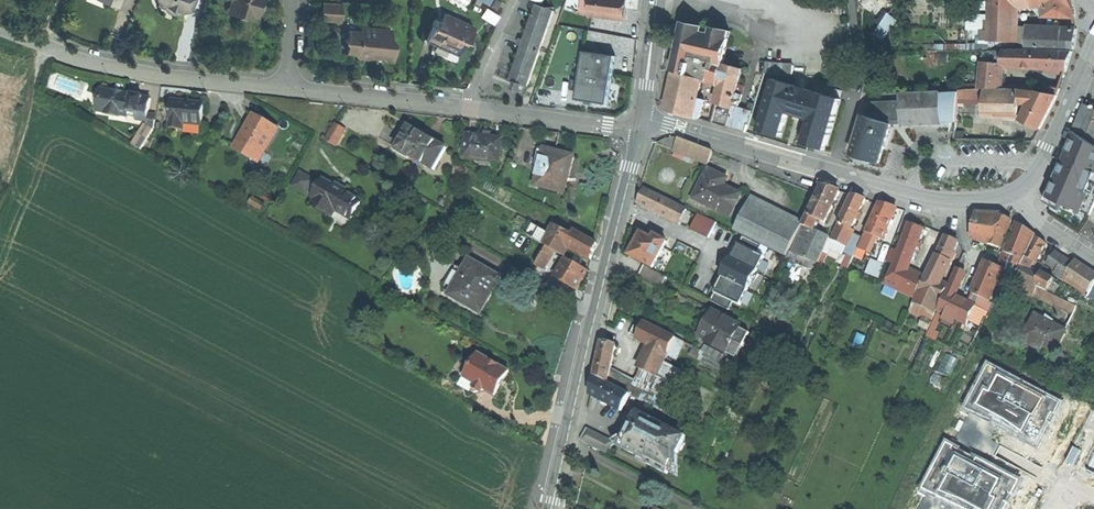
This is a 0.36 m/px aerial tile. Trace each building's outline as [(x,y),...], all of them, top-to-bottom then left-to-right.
[(159,5),(164,7),(165,9),(168,12),(172,13),(175,14),(178,13),(183,10),(186,8),(189,8),(193,0),(157,0),(159,5)] [(256,16),(259,5),(261,0),(231,0),(229,8),(256,16)] [(496,9),(500,1),(498,0),(494,0),(490,6),(496,9)] [(623,19),(624,8),(625,0),(593,0),(591,16),(623,19)] [(991,10),(991,2),(984,1),(984,0),(969,0),(969,9),(991,10)] [(1016,42),(1018,7),(1018,0),(991,0),(991,2),(991,10),(991,14),(990,41),(1016,42)] [(1018,7),(1045,7),(1044,16),(1074,17),(1072,0),(1018,0),(1018,7)] [(342,3),(323,2),(321,20),(340,21),(342,3)] [(522,84),(527,86),(554,11),(537,5),(525,39),(523,46),(511,80),(516,82),(522,84)] [(499,15),(486,7),(480,16),(493,24),(499,15)] [(438,11),(425,40),(437,45),(439,40),(459,50),(467,34),(469,35),(473,26),(438,11)] [(895,19),(888,14),(874,32),(881,37),(895,19)] [(1016,49),(1016,42),(990,41),(991,14),(968,14),(968,29),(980,30),(980,41),(989,42),(989,51),(1016,49)] [(361,53),(360,58),(367,58),(368,58),(370,58),(385,60),(392,61),(393,49),(397,46),(390,37),(390,29),(361,26),(360,31),(349,30),(348,38),(344,41),(347,44),(347,52),(361,53)] [(1028,47),(1073,49),(1074,38),(1075,28),(1029,26),(1028,47)] [(675,71),(675,72),(702,79),(719,83),(724,63),(730,31),(713,27),(711,34),(682,28),(673,71),(675,71)] [(457,54),(459,50),(439,40),(437,45),(446,49),(457,54)] [(592,102),(608,105),(616,56),(607,55),(607,51),(593,49),(593,53),(585,51),(577,100),(592,102)] [(1023,49),(1004,50),(1003,65),(1022,67),(1023,49)] [(1035,49),(1023,49),(1022,67),(1034,67),(1035,49)] [(1055,50),(1035,49),(1034,67),(1047,68),(1055,68),(1055,50)] [(1004,50),(984,52),(980,88),(987,88),(1001,88),(1003,65),(1004,50)] [(1072,51),(1055,50),(1055,68),(1067,69),(1069,60),(1072,51)] [(743,69),(724,63),(719,83),(720,84),(720,83),(723,84),(713,122),(728,127),(733,108),(737,92),(743,69)] [(766,72),(793,73),(793,65),(767,63),(766,72)] [(680,113),(693,117),(698,98),(702,79),(675,72),(670,96),(669,102),(667,109),(680,113)] [(841,99),(774,79),(758,130),(781,137),(788,113),(799,116),(810,119),(803,143),(826,150),(841,99)] [(520,91),(522,84),(516,82),(514,89),(517,90),(520,91)] [(1038,90),(1058,94),(1060,88),(1039,85),(1038,90)] [(959,89),(959,91),(958,102),(985,102),(986,100),(987,89),(987,88),(980,88),(959,89)] [(1006,89),(987,89),(986,100),(1004,101),(1020,107),(1021,90),(1006,89)] [(118,93),(103,90),(99,112),(128,117),(129,111),(132,96),(132,95),(118,93)] [(1035,91),(1021,90),(1020,107),(1019,116),(1019,117),(1022,119),(1040,129),(1046,118),(1052,106),(1058,95),(1035,91)] [(959,91),(941,92),(942,122),(956,122),(958,102),(959,91)] [(743,94),(737,92),(733,108),(738,109),(740,102),(741,102),(743,94)] [(901,93),(901,102),(902,124),(942,122),(941,92),(901,93)] [(151,99),(132,96),(129,111),(139,113),(148,114),(151,99)] [(706,100),(698,98),(693,117),(699,118),(702,115),(706,100)] [(1019,116),(1020,107),(1004,101),(986,100),(985,102),(985,114),(1019,116)] [(204,104),(191,103),(172,102),(170,126),(183,127),(183,124),(202,125),(204,104)] [(873,103),(869,117),(891,123),(902,124),(901,102),(873,103)] [(1087,135),(1093,120),(1093,107),(1086,104),(1075,129),(1087,135)] [(738,109),(733,108),(728,127),(746,132),(752,113),(738,109)] [(147,119),(148,114),(139,113),(137,119),(137,120),(147,121),(147,119)] [(869,117),(865,115),(852,155),(867,159),(879,163),(891,123),(869,117)] [(236,148),(259,161),(277,130),(254,117),(250,124),(236,148)] [(156,121),(147,119),(147,121),(146,125),(154,127),(156,121)] [(325,141),(336,147),(346,129),(335,123),(325,141)] [(141,150),(154,127),(146,125),(134,146),(141,150)] [(397,149),(434,170),(447,149),(427,138),(409,127),(397,149)] [(1074,131),(1066,149),(1068,150),(1057,174),(1063,176),(1062,179),(1061,182),(1060,182),(1056,184),(1051,197),(1089,214),(1093,204),(1093,144),(1074,131)] [(485,137),(467,135),(464,158),(485,161),(484,166),(499,168),(502,139),(485,137)] [(656,144),(708,164),(713,152),(677,138),(667,140),(659,143),(656,144)] [(574,156),(560,152),(540,148),(537,162),(541,163),(535,186),(564,193),(574,156)] [(719,175),(709,170),(705,178),(704,178),(693,201),(730,218),(741,195),(725,187),(729,180),(719,175)] [(306,195),(315,180),(300,172),(292,186),(306,195)] [(334,186),(324,180),(314,198),(316,200),(313,205),(332,217),(336,211),(351,220),(362,202),(346,193),(347,191),(340,187),(335,184),(334,186)] [(826,223),(840,192),(831,189),(822,186),(809,215),(807,214),(802,225),(803,226),(813,231),(819,220),(826,223)] [(687,210),(645,190),(642,196),(639,203),(680,224),(687,210)] [(858,197),(852,195),(832,239),(847,246),(845,252),(849,254),(853,256),(862,237),(854,233),(852,229),(866,199),(858,197)] [(888,206),(879,204),(866,232),(876,237),(882,240),(897,209),(888,206)] [(748,207),(736,231),(786,256),(798,232),(748,207)] [(986,245),(987,243),(998,214),(976,213),(971,239),(986,245)] [(690,229),(699,233),(706,218),(698,214),(690,229)] [(1011,220),(1003,216),(998,214),(987,243),(1000,248),(1011,220)] [(699,233),(709,238),(716,223),(706,218),(699,233)] [(1003,252),(1012,256),(1023,261),(1035,237),(1035,236),(1022,226),(1016,222),(1003,252)] [(917,227),(909,223),(899,252),(913,257),(924,230),(917,227)] [(527,236),(544,245),(550,234),(533,225),(527,236)] [(562,255),(566,246),(572,235),(554,226),(550,234),(544,245),(547,246),(554,251),(562,255)] [(829,239),(813,231),(803,226),(792,253),(818,264),(829,239)] [(566,246),(589,259),(594,251),(598,244),(575,231),(573,235),(572,235),(566,246)] [(869,252),(876,237),(866,232),(859,247),(868,251),(869,252)] [(629,256),(653,268),(658,259),(667,242),(655,235),(653,239),(642,233),(638,240),(635,245),(632,246),(630,250),(630,253),(631,253),(629,256)] [(730,261),(753,272),(756,274),(765,257),(757,253),(761,246),(743,236),(735,250),(730,261)] [(946,236),(938,255),(950,261),(958,242),(951,239),(946,236)] [(1041,240),(1035,237),(1023,261),(1015,276),(1018,278),(1024,265),(1031,268),(1035,261),(1036,262),(1046,243),(1041,240)] [(544,270),(554,251),(547,246),(536,266),(544,270)] [(863,261),(868,251),(859,247),(854,257),(863,261)] [(888,261),(894,264),(899,252),(892,249),(888,261)] [(556,275),(565,256),(557,252),(548,271),(556,275)] [(815,270),(818,264),(792,253),(789,252),(786,258),(815,270)] [(906,269),(913,257),(899,252),(894,264),(906,269)] [(1003,252),(997,266),(1004,269),(1003,270),(1005,271),(1012,256),(1003,252)] [(1065,259),(1055,252),(1047,264),(1057,271),(1065,276),(1073,264),(1065,259)] [(846,271),(853,256),(849,254),(841,269),(846,271)] [(937,254),(926,275),(939,281),(950,261),(938,255),(937,254)] [(1023,261),(1012,256),(1005,271),(1005,272),(1015,276),(1023,261)] [(588,270),(567,258),(556,277),(577,289),(583,280),(588,270)] [(870,258),(865,273),(879,280),(885,264),(870,258)] [(449,293),(448,295),(480,313),(489,298),(501,277),(469,259),(463,269),(449,293)] [(664,262),(658,259),(653,268),(659,272),(664,262)] [(750,279),(753,272),(730,261),(729,260),(725,268),(721,276),(722,277),(748,290),(753,281),(750,279)] [(997,266),(986,261),(982,268),(968,302),(976,306),(989,312),(993,303),(989,301),(1003,270),(1004,269),(997,266)] [(1073,264),(1065,276),(1065,278),(1088,293),(1093,284),(1093,274),(1075,262),(1073,264)] [(923,277),(906,269),(894,264),(886,283),(914,296),(923,277)] [(442,289),(449,293),(463,269),(456,265),(442,289)] [(667,277),(644,265),(639,274),(662,287),(667,277)] [(1030,271),(1031,268),(1024,265),(1018,278),(1028,283),(1035,286),(1040,276),(1030,271)] [(947,291),(948,291),(954,295),(965,272),(957,269),(947,291)] [(1065,278),(1065,276),(1057,271),(1055,274),(1063,280),(1064,277),(1065,278)] [(1013,282),(1015,276),(1005,272),(1003,277),(1013,282)] [(1042,273),(1040,276),(1035,286),(1046,292),(1053,278),(1042,273)] [(939,281),(926,275),(913,303),(935,314),(948,286),(939,281)] [(1024,290),(1028,283),(1018,278),(1015,276),(1013,282),(1012,283),(1024,290)] [(748,290),(722,277),(717,287),(710,301),(729,310),(733,302),(740,306),(748,290)] [(1076,307),(1046,292),(1035,286),(1028,283),(1024,290),(1073,313),(1076,307)] [(1088,293),(1086,296),(1093,300),(1093,284),(1088,293)] [(954,295),(948,291),(938,311),(967,324),(976,306),(968,302),(954,295)] [(936,314),(935,314),(913,303),(909,311),(924,318),(932,322),(936,314)] [(609,326),(638,340),(644,324),(643,324),(616,311),(613,319),(609,326)] [(705,326),(699,337),(707,341),(707,342),(726,352),(727,350),(737,355),(749,333),(739,327),(740,325),(713,311),(705,326)] [(1052,323),(1036,314),(1024,336),(1029,338),(1043,346),(1055,352),(1066,330),(1052,323)] [(929,330),(932,322),(924,318),(920,326),(929,330)] [(638,340),(652,346),(668,355),(676,338),(644,322),(643,324),(644,324),(638,340)] [(1039,353),(1043,346),(1029,338),(1025,346),(1039,353)] [(599,359),(595,377),(608,384),(611,368),(616,345),(604,343),(603,342),(602,342),(599,359)] [(652,346),(640,370),(657,378),(662,366),(668,355),(652,346)] [(733,366),(702,351),(698,359),(729,375),(733,366)] [(938,371),(950,377),(960,359),(947,353),(938,371)] [(509,370),(479,354),(474,365),(468,376),(478,381),(476,384),(478,391),(484,390),(495,396),(499,387),(502,381),(505,377),(509,370)] [(1059,398),(987,361),(965,405),(1036,442),(1059,398)] [(474,392),(478,391),(476,384),(466,379),(468,376),(474,365),(470,362),(458,383),(474,392)] [(662,366),(657,378),(659,379),(653,393),(659,396),(671,371),(662,366)] [(636,380),(611,368),(608,384),(629,394),(630,394),(634,384),(636,380)] [(640,370),(636,380),(634,384),(644,389),(653,393),(659,379),(657,378),(640,370)] [(677,374),(671,371),(659,396),(658,399),(664,401),(677,374)] [(466,379),(476,384),(478,381),(468,376),(466,379)] [(608,384),(595,377),(593,387),(591,395),(621,410),(629,394),(608,384)] [(644,389),(634,384),(630,394),(640,399),(643,391),(644,389)] [(658,399),(643,391),(640,399),(662,410),(666,402),(664,401),(658,399)] [(628,433),(620,447),(638,457),(641,458),(644,457),(648,459),(646,463),(667,474),(668,472),(678,477),(678,456),(677,455),(687,437),(641,414),(635,426),(631,434),(628,433)] [(581,440),(608,455),(614,444),(614,442),(613,442),(587,428),(581,440)] [(614,444),(620,447),(628,433),(613,442),(614,442),(614,444)] [(945,441),(921,487),(965,508),(1000,508),(1016,478),(945,441)] [(1066,460),(1074,464),(1081,451),(1073,447),(1066,460)]
